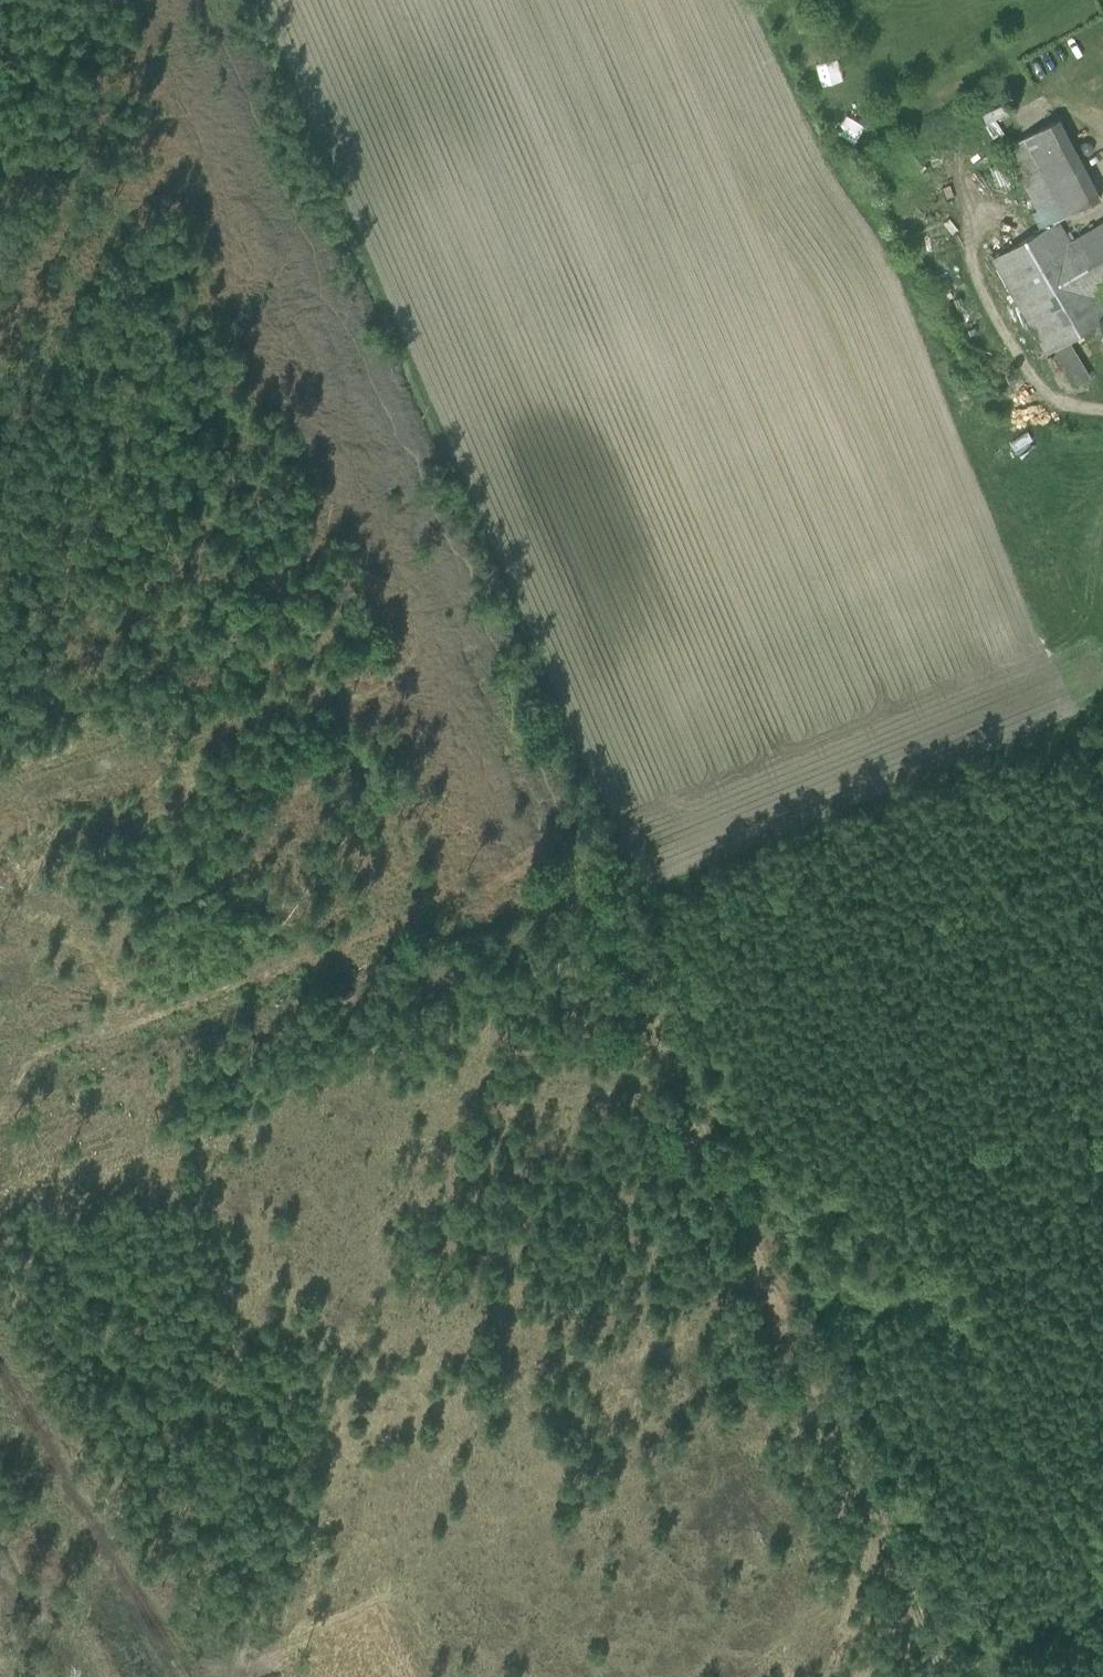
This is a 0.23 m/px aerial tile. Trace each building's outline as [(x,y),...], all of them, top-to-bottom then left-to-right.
[(825,107),(845,102),(839,79),(819,84),(825,107)] [(997,119),(1009,114),(1005,105),(978,116),(988,139),(1003,133),(997,119)] [(857,114),(840,133),(851,143),(868,124),(857,114)] [(1004,147),(1044,226),(1100,198),(1060,119),(1004,147)] [(992,257),(1047,353),(1054,349),(1075,385),(1090,377),(1069,340),(1102,321),(1102,301),(1099,294),(1102,292),(1102,223),(1069,242),(1057,220),(992,257)] [(1055,352),(1044,358),(1064,392),(1075,386),(1055,352)] [(1016,456),(1037,448),(1031,432),(1010,440),(1016,456)]
